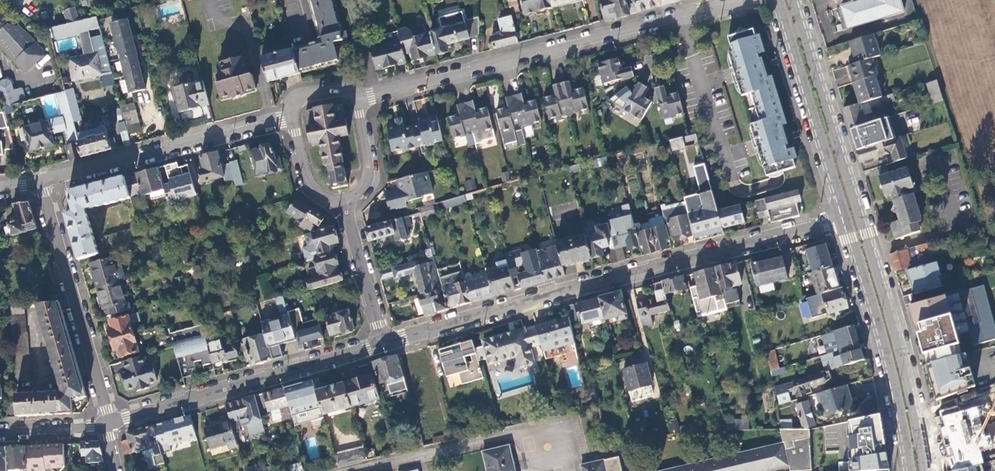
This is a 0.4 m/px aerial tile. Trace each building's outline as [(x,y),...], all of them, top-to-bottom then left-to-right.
[(300,71),(337,61),(333,43),(341,41),(330,0),(311,0),(322,44),(294,51),(300,71)] [(516,0),(507,0),(511,15),(520,13),(516,0)] [(553,8),(551,0),(521,0),(525,16),(553,8)] [(583,1),(583,0),(551,0),(553,8),(583,1)] [(619,17),(630,14),(626,0),(600,0),(605,18),(618,15),(619,17)] [(629,7),(637,6),(638,12),(647,10),(660,7),(658,0),(627,0),(629,7)] [(902,3),(901,0),(849,0),(850,4),(837,8),(841,21),(902,3)] [(905,12),(902,3),(841,21),(844,30),(905,12)] [(76,6),(63,11),(67,24),(82,20),(76,6)] [(629,7),(631,14),(638,12),(637,6),(629,7)] [(478,18),(478,8),(461,13),(464,22),(478,18)] [(431,34),(437,55),(449,52),(447,46),(479,37),(478,18),(464,22),(461,13),(443,18),(446,30),(443,31),(431,34)] [(12,26),(8,25),(11,22),(2,19),(6,16),(0,14),(0,45),(7,47),(3,50),(12,53),(9,56),(18,59),(14,62),(22,70),(26,71),(36,64),(45,55),(44,50),(37,42),(33,45),(32,36),(28,39),(27,30),(23,33),(24,26),(23,25),(17,26),(12,26)] [(56,39),(78,33),(84,56),(68,60),(73,81),(102,76),(111,74),(113,73),(100,26),(97,17),(82,20),(67,24),(53,28),(56,39)] [(499,49),(519,43),(512,17),(499,20),(503,34),(491,37),(494,50),(499,49)] [(130,92),(130,93),(146,89),(137,55),(138,54),(129,20),(112,24),(127,80),(130,92)] [(398,31),(400,36),(405,56),(412,54),(414,61),(437,55),(431,34),(413,39),(412,32),(407,29),(398,31)] [(761,53),(756,36),(754,30),(735,35),(728,37),(733,52),(729,53),(733,68),(735,72),(737,71),(739,76),(736,76),(738,82),(742,96),(752,93),(760,122),(751,125),(755,140),(756,140),(757,144),(760,143),(761,148),(759,148),(761,154),(760,154),(765,169),(765,168),(768,176),(796,168),(790,149),(788,150),(786,145),(785,140),(782,141),(781,137),(784,135),(782,131),(780,126),(783,125),(769,78),(766,79),(764,73),(763,68),(760,69),(759,65),(762,64),(760,60),(758,54),(761,53)] [(873,58),(880,56),(874,35),(851,42),(858,63),(873,58)] [(400,36),(392,38),(393,44),(371,49),(377,71),(407,63),(405,56),(400,36)] [(709,43),(707,36),(697,39),(699,46),(709,43)] [(268,82),(300,74),(300,73),(300,71),(294,51),(294,49),(268,56),(266,50),(260,51),(268,82)] [(218,84),(222,99),(233,96),(234,98),(246,95),(245,93),(256,90),(252,75),(248,76),(243,57),(222,63),(224,72),(218,74),(220,84),(218,84)] [(878,75),(873,58),(858,63),(849,66),(854,83),(875,76),(878,75)] [(598,65),(601,74),(605,76),(606,83),(621,80),(625,84),(634,77),(632,68),(619,71),(619,68),(621,68),(619,59),(598,65)] [(102,76),(104,87),(113,86),(111,74),(102,76)] [(869,101),(882,98),(875,76),(854,83),(860,104),(869,101)] [(0,81),(0,90),(1,95),(4,107),(13,105),(27,101),(24,89),(22,88),(15,90),(13,81),(9,79),(0,81)] [(127,80),(120,81),(123,94),(130,92),(127,80)] [(175,89),(181,112),(210,105),(204,81),(175,89)] [(933,104),(944,101),(937,81),(927,84),(928,87),(933,104)] [(569,82),(561,84),(568,112),(575,110),(579,112),(589,110),(583,89),(574,91),(575,94),(572,94),(569,82)] [(641,121),(652,102),(644,98),(642,100),(640,98),(646,87),(639,83),(629,90),(632,95),(625,107),(632,111),(633,116),(641,121)] [(568,112),(561,84),(553,86),(556,98),(553,99),(552,97),(544,99),(549,120),(558,117),(561,113),(568,112)] [(675,116),(684,114),(678,93),(670,95),(670,98),(668,99),(664,87),(655,89),(662,116),(670,114),(675,116)] [(74,89),(66,91),(74,122),(83,120),(74,89)] [(74,122),(66,91),(59,93),(57,93),(64,118),(67,131),(71,144),(68,145),(72,160),(84,157),(80,142),(78,134),(74,122)] [(882,98),(869,101),(872,108),(881,105),(897,101),(895,94),(882,98)] [(522,95),(514,97),(521,124),(528,122),(531,124),(541,122),(536,101),(527,104),(528,106),(525,106),(522,95)] [(506,109),(497,111),(506,145),(517,142),(519,147),(527,145),(523,130),(521,124),(514,97),(506,99),(509,111),(506,111),(506,109)] [(860,104),(844,109),(847,119),(850,129),(875,121),(872,108),(869,101),(860,104)] [(487,109),(479,111),(480,113),(476,114),(473,102),(466,104),(473,131),(474,137),(476,145),(484,143),(483,142),(495,139),(487,109)] [(126,121),(129,134),(143,130),(135,103),(122,107),(126,121)] [(473,131),(466,104),(457,106),(460,118),(457,119),(457,116),(448,119),(454,139),(461,137),(466,133),(473,131)] [(330,173),(333,188),(348,186),(346,172),(345,168),(343,169),(342,164),(345,163),(342,150),(344,150),(343,148),(342,148),(340,140),(344,139),(343,137),(349,136),(347,121),(346,121),(343,105),(334,106),(323,108),(315,109),(315,110),(306,111),(309,127),(311,143),(321,141),(322,147),(323,151),(322,152),(322,153),(323,153),(326,166),(329,166),(330,173)] [(632,111),(625,107),(624,110),(633,116),(632,111)] [(5,111),(0,112),(0,148),(6,148),(6,149),(15,149),(6,112),(5,111)] [(857,151),(900,137),(911,133),(905,113),(875,121),(850,129),(851,133),(855,145),(857,151)] [(443,140),(437,115),(419,119),(421,125),(413,127),(418,146),(426,144),(429,145),(434,144),(435,142),(443,140)] [(67,131),(64,118),(20,130),(23,140),(27,139),(31,151),(55,145),(52,135),(67,131)] [(125,146),(132,144),(129,134),(126,121),(119,123),(125,146)] [(418,146),(413,127),(405,129),(403,121),(396,123),(388,125),(394,153),(404,150),(405,153),(419,149),(418,146)] [(105,127),(78,134),(80,142),(89,140),(89,139),(97,137),(98,138),(108,135),(105,127)] [(683,143),(697,140),(696,134),(670,141),(672,151),(684,147),(683,143)] [(96,154),(113,149),(109,135),(108,135),(98,138),(97,137),(89,139),(89,140),(80,142),(84,157),(96,154)] [(895,162),(907,159),(900,137),(857,151),(860,160),(860,162),(892,153),(895,162)] [(666,147),(664,143),(647,147),(646,147),(647,152),(666,147)] [(250,151),(257,177),(283,170),(280,158),(276,159),(272,145),(250,151)] [(218,152),(201,157),(205,169),(201,171),(204,182),(225,177),(226,181),(235,179),(230,163),(222,165),(218,152)] [(625,153),(616,155),(618,161),(626,158),(625,153)] [(605,158),(593,161),(594,169),(607,166),(605,158)] [(237,161),(230,163),(235,179),(237,187),(244,185),(237,161)] [(172,164),(166,166),(168,173),(173,172),(173,170),(179,168),(178,163),(172,164)] [(569,167),(570,174),(581,171),(580,164),(569,167)] [(188,165),(182,167),(184,174),(190,173),(188,165)] [(887,165),(878,168),(881,177),(889,175),(887,165)] [(173,172),(168,173),(171,184),(164,186),(165,190),(167,197),(169,203),(187,198),(187,195),(196,193),(190,173),(184,174),(182,167),(179,168),(173,170),(173,172)] [(164,186),(159,168),(146,171),(125,177),(132,198),(150,194),(165,190),(164,186)] [(889,175),(881,177),(879,178),(885,196),(891,194),(899,220),(890,223),(896,239),(920,232),(917,223),(922,221),(913,193),(910,194),(908,189),(914,187),(908,169),(889,175)] [(428,172),(398,180),(401,194),(392,196),(388,203),(390,210),(408,206),(406,202),(413,200),(423,197),(423,195),(433,193),(428,172)] [(511,182),(509,173),(501,175),(504,184),(511,182)] [(132,198),(125,177),(92,185),(69,192),(74,212),(66,214),(72,234),(79,260),(99,254),(87,210),(132,198)] [(474,178),(463,181),(467,192),(477,189),(474,178)] [(522,185),(520,179),(512,181),(514,187),(522,185)] [(165,190),(150,194),(152,201),(167,197),(165,190)] [(238,190),(226,193),(229,206),(241,203),(238,190)] [(800,203),(797,190),(764,198),(769,216),(771,223),(792,218),(798,216),(795,204),(800,203)] [(722,228),(717,210),(712,191),(700,194),(704,210),(688,214),(694,236),(722,229),(722,228)] [(467,202),(465,195),(458,197),(444,201),(446,208),(467,202)] [(314,209),(297,198),(289,211),(300,218),(297,223),(307,229),(308,227),(310,229),(311,226),(309,225),(312,221),(320,226),(326,216),(314,209)] [(769,216),(764,198),(754,201),(759,219),(769,216)] [(580,214),(577,201),(551,208),(554,220),(580,214)] [(685,202),(666,207),(665,205),(660,206),(663,217),(665,226),(669,239),(672,238),(673,241),(694,236),(688,214),(685,202)] [(18,221),(10,224),(11,226),(13,235),(14,236),(38,228),(30,203),(15,204),(18,215),(16,216),(16,217),(18,221)] [(744,222),(740,204),(717,210),(722,228),(744,222)] [(422,209),(425,217),(437,213),(435,205),(422,209)] [(634,226),(630,208),(624,210),(626,218),(608,223),(608,224),(618,262),(625,260),(621,245),(626,243),(628,250),(640,247),(640,246),(634,226)] [(412,225),(409,215),(367,228),(369,234),(370,241),(395,234),(397,241),(408,238),(407,235),(410,234),(408,226),(412,225)] [(663,217),(648,221),(649,223),(656,252),(661,251),(667,250),(664,240),(669,239),(665,226),(663,217)] [(594,228),(593,220),(582,223),(585,235),(591,259),(603,256),(601,249),(607,248),(611,264),(618,262),(608,224),(594,228)] [(642,225),(641,224),(634,226),(640,246),(643,246),(646,255),(652,253),(656,252),(649,223),(642,225)] [(11,226),(4,228),(7,237),(13,235),(11,226)] [(316,245),(304,249),(307,262),(312,260),(315,260),(332,255),(329,246),(340,243),(337,232),(335,226),(328,229),(313,233),(316,245)] [(109,251),(137,243),(133,229),(105,237),(109,251)] [(144,241),(153,238),(151,230),(141,233),(144,241)] [(180,244),(176,231),(167,234),(170,247),(180,244)] [(591,259),(585,235),(556,242),(558,247),(562,266),(591,259)] [(908,270),(936,263),(932,251),(938,249),(936,242),(910,249),(910,250),(890,256),(892,262),(895,271),(905,269),(906,271),(908,270)] [(834,266),(827,244),(808,249),(809,253),(806,254),(809,263),(812,262),(815,272),(834,266)] [(562,266),(558,247),(538,253),(546,281),(555,279),(565,276),(562,266)] [(538,253),(537,250),(522,254),(521,250),(505,254),(507,261),(509,268),(525,263),(527,273),(518,275),(521,288),(533,285),(546,281),(538,253)] [(315,260),(312,260),(313,264),(316,263),(317,268),(320,278),(341,272),(340,271),(338,272),(337,266),(339,265),(335,254),(332,255),(315,260)] [(751,263),(757,285),(787,278),(781,255),(751,263)] [(435,261),(434,256),(411,262),(413,266),(428,262),(435,261)] [(113,258),(91,264),(98,288),(120,282),(127,280),(122,264),(115,266),(113,258)] [(439,274),(435,261),(428,262),(432,276),(433,276),(439,274)] [(509,268),(507,261),(497,264),(498,268),(487,272),(488,277),(493,296),(505,293),(515,290),(509,268)] [(411,262),(379,271),(381,278),(413,268),(421,295),(434,291),(432,283),(431,280),(434,279),(433,276),(432,276),(428,262),(413,266),(411,262)] [(915,294),(943,286),(940,276),(942,275),(938,262),(936,263),(908,270),(915,294)] [(716,268),(722,289),(741,284),(735,263),(726,265),(716,268)] [(815,272),(811,273),(818,295),(823,293),(840,288),(834,266),(815,272)] [(705,270),(694,273),(697,285),(690,287),(697,315),(705,314),(706,316),(710,315),(709,313),(726,309),(722,289),(716,268),(705,270)] [(308,281),(310,289),(310,290),(343,281),(341,272),(320,278),(313,280),(308,281)] [(441,284),(439,274),(433,276),(434,279),(435,282),(434,283),(434,285),(441,284)] [(183,276),(174,278),(177,287),(185,285),(183,276)] [(687,289),(684,276),(674,279),(663,282),(666,295),(687,289)] [(493,296),(488,277),(466,283),(471,303),(482,300),(493,296)] [(126,304),(120,282),(98,288),(104,310),(126,304)] [(466,283),(466,282),(442,288),(447,307),(459,304),(460,306),(462,306),(471,303),(466,283)] [(654,325),(651,315),(670,310),(666,295),(663,282),(653,284),(656,296),(637,301),(644,328),(654,325)] [(447,307),(442,288),(441,284),(434,285),(436,291),(434,291),(421,295),(418,296),(424,317),(434,314),(434,311),(436,310),(437,313),(448,310),(447,307)] [(973,345),(994,339),(994,323),(984,285),(970,289),(982,328),(969,332),(973,345)] [(843,287),(840,288),(823,293),(806,298),(812,318),(829,313),(829,314),(849,308),(843,287)] [(970,289),(959,292),(969,328),(968,328),(969,332),(982,328),(970,289)] [(600,298),(605,319),(626,313),(621,292),(607,296),(600,298)] [(959,292),(910,306),(916,326),(920,325),(922,333),(918,334),(927,365),(959,356),(956,346),(960,344),(957,331),(968,328),(969,328),(959,292)] [(60,302),(58,295),(44,297),(46,303),(60,302)] [(601,319),(602,323),(606,322),(605,319),(600,298),(589,301),(577,303),(583,324),(601,319)] [(284,300),(276,302),(281,318),(289,316),(288,313),(284,300)] [(148,305),(150,311),(162,308),(160,301),(148,305)] [(60,302),(46,303),(38,304),(63,393),(17,395),(17,402),(18,417),(41,415),(73,413),(72,401),(87,397),(79,368),(66,321),(60,302)] [(746,305),(749,318),(756,316),(752,303),(746,305)] [(11,307),(12,315),(25,314),(24,305),(11,307)] [(568,316),(570,322),(577,320),(573,305),(566,306),(568,316)] [(295,340),(298,353),(305,351),(303,344),(308,343),(309,347),(317,345),(316,341),(324,338),(321,326),(320,326),(318,319),(303,324),(299,309),(288,313),(289,316),(296,340),(295,340)] [(210,317),(212,323),(233,316),(231,311),(210,317)] [(326,318),(331,336),(355,329),(350,311),(326,318)] [(109,330),(112,340),(134,334),(131,324),(141,322),(138,313),(110,322),(112,329),(109,330)] [(605,319),(606,322),(606,324),(627,318),(626,313),(605,319)] [(12,315),(15,375),(16,382),(31,381),(28,334),(27,334),(25,314),(12,315)] [(281,318),(262,324),(261,324),(264,334),(268,348),(269,348),(295,340),(296,340),(289,316),(281,318)] [(573,336),(572,331),(570,322),(568,316),(535,325),(536,328),(541,343),(542,345),(573,336)] [(207,343),(202,325),(178,332),(185,358),(190,376),(215,369),(207,343)] [(858,329),(857,325),(854,325),(834,330),(835,331),(842,355),(861,349),(855,330),(858,329)] [(530,346),(541,343),(536,328),(525,331),(524,329),(483,342),(490,363),(517,356),(521,366),(535,362),(530,346)] [(774,349),(776,356),(830,340),(833,352),(835,357),(842,355),(835,331),(774,349)] [(185,358),(178,332),(169,334),(177,360),(185,358)] [(134,334),(112,340),(115,351),(118,350),(121,358),(139,352),(134,334)] [(268,348),(264,334),(245,340),(252,366),(262,363),(273,360),(269,348),(268,348)] [(221,339),(207,343),(215,369),(223,367),(222,361),(238,357),(235,346),(224,349),(221,339)] [(463,386),(484,379),(472,342),(462,345),(461,344),(461,345),(460,344),(450,347),(452,352),(440,356),(447,378),(459,375),(463,386)] [(774,349),(766,351),(771,370),(779,368),(776,356),(774,349)] [(861,349),(842,355),(835,357),(833,352),(822,355),(826,372),(830,370),(830,369),(864,359),(861,349)] [(927,365),(937,401),(967,389),(976,386),(967,354),(963,355),(959,356),(927,365)] [(145,355),(126,361),(129,370),(126,371),(122,372),(127,390),(136,387),(137,391),(150,388),(149,384),(158,381),(153,363),(148,365),(145,355)] [(373,363),(380,384),(388,382),(392,397),(409,392),(407,386),(397,355),(389,358),(373,363)] [(656,375),(652,361),(624,369),(629,390),(652,385),(650,376),(656,375)] [(779,368),(771,370),(772,375),(784,372),(783,367),(779,368)] [(785,383),(786,390),(796,387),(798,396),(812,392),(811,387),(825,383),(832,378),(830,370),(826,372),(794,381),(794,380),(785,383)] [(352,407),(380,399),(373,375),(344,383),(352,407)] [(295,426),(312,421),(314,428),(326,424),(324,418),(323,415),(316,391),(313,380),(298,384),(285,388),(293,418),(295,426)] [(323,415),(352,407),(344,383),(333,386),(332,384),(323,386),(323,389),(316,391),(323,415)] [(785,383),(775,386),(779,404),(789,401),(786,390),(785,383)] [(414,384),(407,386),(409,392),(413,405),(420,403),(414,384)] [(854,408),(846,385),(816,394),(820,408),(823,407),(826,417),(854,408)] [(283,419),(283,421),(293,418),(285,388),(269,392),(255,396),(261,414),(268,412),(271,422),(283,419)] [(239,427),(247,425),(250,435),(264,431),(260,414),(261,414),(255,396),(243,399),(244,402),(235,405),(234,402),(226,404),(229,416),(234,433),(241,431),(239,427)] [(588,403),(586,397),(578,399),(579,406),(581,406),(581,405),(588,403)] [(801,422),(804,429),(815,426),(808,401),(796,404),(799,412),(798,412),(801,422)] [(7,403),(8,417),(18,417),(17,402),(7,403)] [(952,470),(958,470),(985,463),(981,451),(994,446),(994,420),(988,422),(984,405),(961,412),(959,407),(940,412),(944,427),(941,428),(948,457),(952,470)] [(560,408),(546,411),(548,418),(562,414),(560,408)] [(888,470),(879,414),(846,422),(847,437),(849,437),(851,450),(848,450),(848,463),(838,463),(839,470),(869,470),(888,470)] [(186,428),(193,426),(190,415),(176,419),(162,422),(168,441),(176,439),(174,434),(173,431),(176,430),(183,428),(184,431),(187,430),(186,428)] [(229,449),(238,447),(234,433),(229,416),(220,419),(221,423),(205,428),(211,448),(228,444),(229,449)] [(749,419),(726,419),(726,429),(749,429),(749,419)] [(779,420),(782,430),(793,430),(791,420),(779,420)] [(163,438),(159,423),(154,425),(158,440),(163,438)] [(680,432),(700,429),(699,424),(680,427),(680,432)] [(127,433),(129,439),(121,442),(125,455),(142,450),(145,457),(154,455),(157,464),(165,462),(158,440),(154,425),(147,427),(127,433)] [(787,466),(788,467),(789,466),(790,470),(798,470),(812,468),(812,467),(811,451),(810,430),(793,430),(782,430),(780,430),(783,443),(662,470),(766,470),(787,466)] [(410,450),(426,447),(423,440),(408,444),(410,450)] [(98,442),(82,443),(83,456),(89,456),(89,463),(103,462),(100,452),(98,442)] [(46,469),(52,468),(55,470),(60,470),(65,466),(63,444),(53,445),(44,445),(46,469)] [(29,446),(30,470),(46,470),(46,469),(44,445),(36,446),(29,446)] [(24,446),(14,447),(6,448),(7,470),(8,470),(25,468),(24,446)] [(509,446),(483,452),(487,470),(515,470),(509,446)] [(340,467),(368,460),(365,447),(336,454),(336,455),(338,462),(340,467)] [(336,455),(307,463),(309,470),(338,462),(336,455)] [(618,457),(606,460),(581,465),(582,470),(621,470),(618,457)] [(982,464),(984,470),(985,470),(991,469),(994,468),(994,460),(982,464)] [(287,466),(289,470),(303,470),(301,463),(287,466)]
